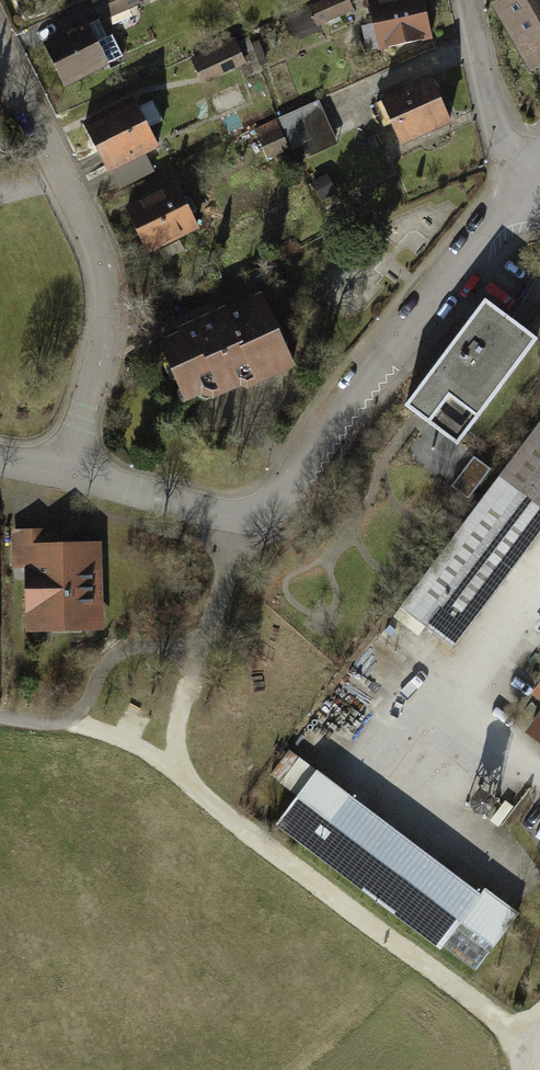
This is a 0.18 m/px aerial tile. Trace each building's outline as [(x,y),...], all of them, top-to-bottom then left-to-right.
[(103,18),(138,5),(136,0),(96,0),(103,18)] [(313,6),(321,26),(351,13),(345,0),(327,0),(313,6)] [(375,0),(381,47),(432,41),(427,0),(378,0),(375,0)] [(499,4),(521,42),(517,44),(530,66),(539,60),(539,0),(505,0),(499,4)] [(103,22),(51,44),(69,85),(121,63),(103,22)] [(235,48),(197,65),(206,84),(244,67),(235,48)] [(433,89),(383,108),(397,144),(447,124),(433,89)] [(320,105),(257,132),(269,159),(304,144),(310,157),(338,145),(320,105)] [(136,106),(90,128),(111,173),(157,151),(136,106)] [(179,188),(132,209),(150,250),(197,229),(179,188)] [(539,344),(539,342),(488,301),(406,405),(459,446),(539,344)] [(267,304),(168,343),(192,404),(291,365),(267,304)] [(400,608),(453,647),(539,531),(539,423),(400,608)] [(456,484),(468,496),(485,480),(473,468),(456,484)] [(19,537),(21,621),(102,619),(100,549),(53,550),(53,536),(19,537)] [(530,697),(539,704),(539,685),(530,697)] [(319,777),(282,826),(475,971),(516,915),(487,893),(482,900),(319,777)]
